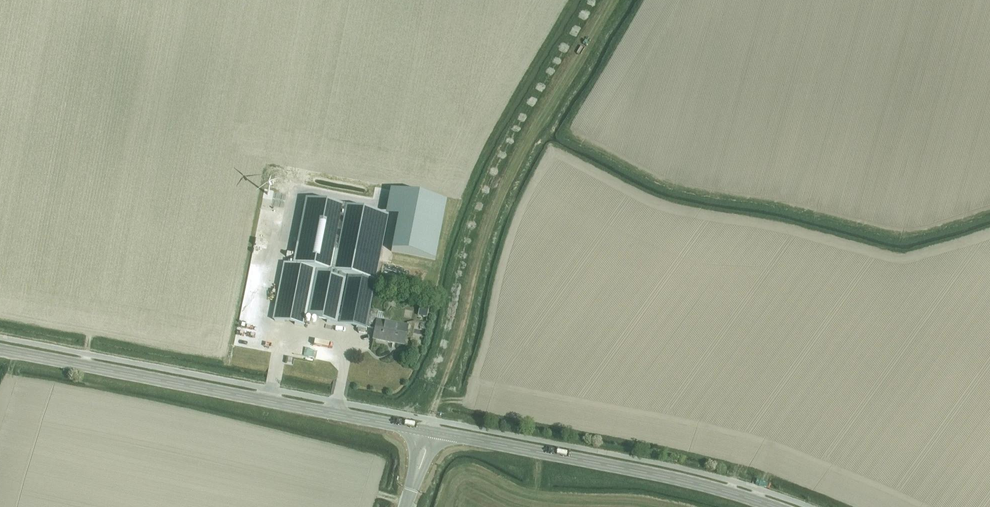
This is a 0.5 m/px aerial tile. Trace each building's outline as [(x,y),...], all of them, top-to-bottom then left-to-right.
[(446,201),(403,192),(391,252),(435,260),(446,201)] [(370,311),(371,301),(388,216),(304,199),(292,264),(283,263),(272,320),(303,325),(304,318),(358,329),(358,332),(359,333),(364,334),(365,333),(366,328),(375,329),(373,340),(393,344),(393,343),(404,345),(408,326),(377,320),(378,313),(370,311)] [(307,356),(318,356),(319,348),(307,347),(307,356)]
